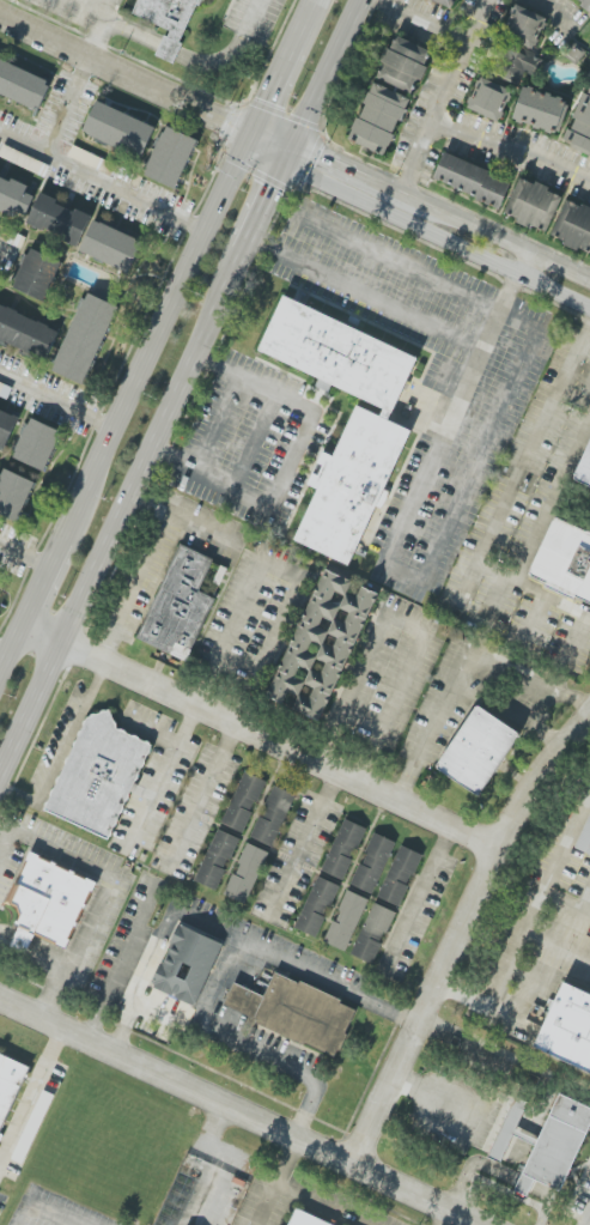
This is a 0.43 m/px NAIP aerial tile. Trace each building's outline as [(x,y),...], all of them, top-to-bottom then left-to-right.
[(129,10),(134,0),(200,0),(183,35),(129,10)] [(453,9),(457,0),(432,0),(453,9)] [(589,11),(589,0),(575,0),(589,11)] [(546,16),(512,6),(503,36),(537,46),(546,16)] [(432,51),(395,35),(376,78),(414,94),(432,51)] [(540,57),(504,45),(495,75),(521,83),(524,73),(535,76),(540,57)] [(0,60),(0,93),(40,109),(51,81),(0,60)] [(512,89),(478,78),(467,110),(501,122),(512,89)] [(564,141),(589,152),(589,79),(564,141)] [(410,99),(373,83),(348,140),(385,156),(410,99)] [(513,120),(558,133),(567,100),(522,88),(513,120)] [(155,125),(95,103),(83,135),(143,157),(155,125)] [(143,174),(175,190),(198,141),(167,126),(143,174)] [(433,183),(503,206),(512,178),(442,155),(433,183)] [(26,217),(34,196),(25,193),(29,183),(0,172),(0,207),(26,217)] [(546,233),(563,196),(520,177),(504,215),(546,233)] [(91,216),(39,194),(27,224),(79,245),(91,216)] [(566,199),(550,238),(589,254),(589,209),(566,199)] [(129,272),(142,241),(93,221),(80,252),(129,272)] [(45,302),(62,262),(28,248),(12,288),(45,302)] [(280,291),(254,345),(387,408),(413,354),(280,291)] [(53,372),(85,385),(117,306),(85,293),(53,372)] [(47,359),(59,328),(0,306),(0,341),(47,359)] [(352,402),(406,426),(345,563),(287,538),(311,484),(303,480),(317,448),(330,454),(352,402)] [(0,408),(0,443),(7,445),(19,415),(0,408)] [(62,432),(30,418),(12,458),(44,472),(62,432)] [(568,478),(589,488),(589,432),(568,478)] [(1,469),(0,472),(0,515),(19,522),(34,482),(1,469)] [(522,577),(589,609),(589,539),(549,520),(522,577)] [(178,544),(212,559),(199,588),(215,595),(187,659),(136,636),(178,544)] [(323,722),(376,593),(361,587),(356,598),(347,594),(353,581),(322,568),(268,699),(323,722)] [(472,697),(430,763),(476,793),(518,727),(472,697)] [(41,808),(84,718),(104,710),(111,727),(148,746),(104,838),(41,808)] [(243,833),(266,781),(244,772),(222,824),(243,833)] [(295,794),(273,785),(251,838),(273,847),(295,794)] [(573,847),(589,855),(589,809),(573,847)] [(364,827),(342,819),(323,872),(345,880),(364,827)] [(195,881),(217,891),(238,839),(217,830),(195,881)] [(353,887),(375,894),(393,841),(371,833),(353,887)] [(267,851),(245,843),(226,897),(248,904),(267,851)] [(377,898),(399,907),(422,855),(400,845),(377,898)] [(26,851),(2,903),(18,910),(11,927),(62,950),(93,883),(26,851)] [(339,885),(317,876),(295,929),(317,938),(339,885)] [(367,898),(345,890),(326,944),(348,951),(367,898)] [(395,912),(374,903),(351,955),(372,964),(395,912)] [(175,923),(218,944),(189,1005),(146,984),(175,923)] [(269,972),(258,996),(229,982),(218,1005),(329,1057),(352,1011),(269,972)] [(528,1047),(589,1075),(589,998),(558,983),(528,1047)] [(24,1067),(0,1056),(0,1120),(24,1067)] [(511,1188),(523,1193),(530,1177),(555,1189),(589,1113),(589,1110),(554,1093),(511,1188)] [(528,1102),(516,1096),(487,1157),(500,1163),(513,1135),(533,1144),(536,1137),(516,1128),(528,1102)] [(283,1224),(323,1224),(290,1209),(283,1224)]
